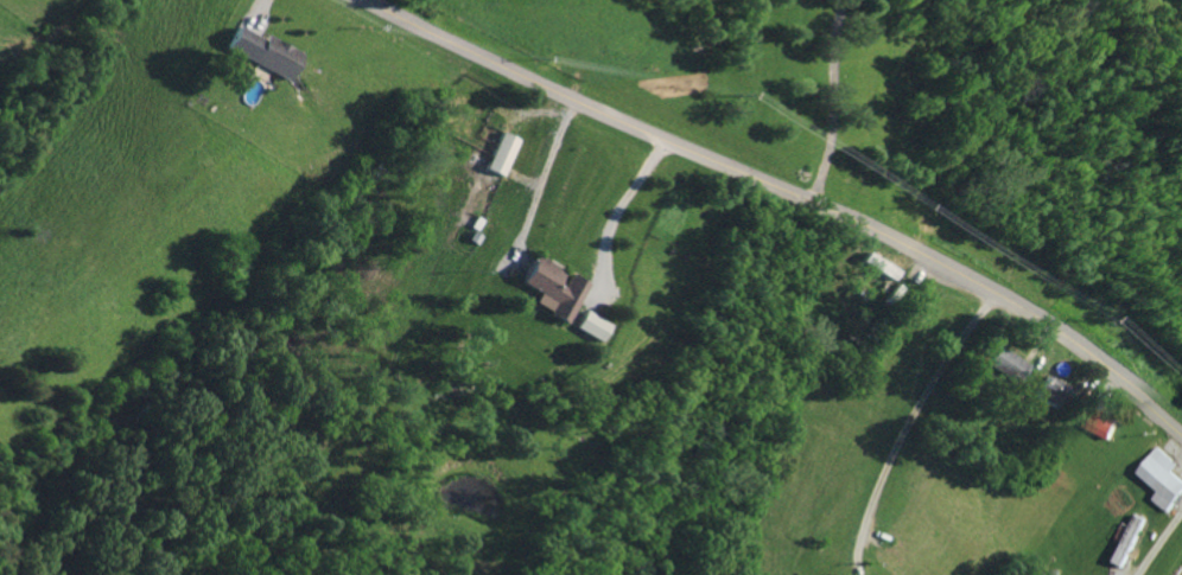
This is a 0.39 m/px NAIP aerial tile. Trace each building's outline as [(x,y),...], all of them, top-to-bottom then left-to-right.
[(229,48),(292,79),(305,52),(269,34),(266,38),(240,25),(229,48)] [(524,137),(506,130),(493,169),(511,175),(524,137)] [(589,281),(572,273),(567,285),(561,282),(567,270),(537,255),(524,283),(541,291),(535,304),(570,321),(589,281)] [(611,323),(586,309),(576,327),(600,341),(611,323)] [(1029,364),(1000,345),(988,363),(1017,382),(1029,364)] [(1069,386),(1047,374),(1035,396),(1058,407),(1069,386)] [(1122,418),(1093,406),(1085,427),(1113,439),(1122,418)] [(1154,498),(1168,511),(1181,496),(1181,477),(1176,471),(1181,464),(1163,447),(1140,472),(1161,491),(1154,498)] [(1143,519),(1133,514),(1112,562),(1122,567),(1143,519)]
